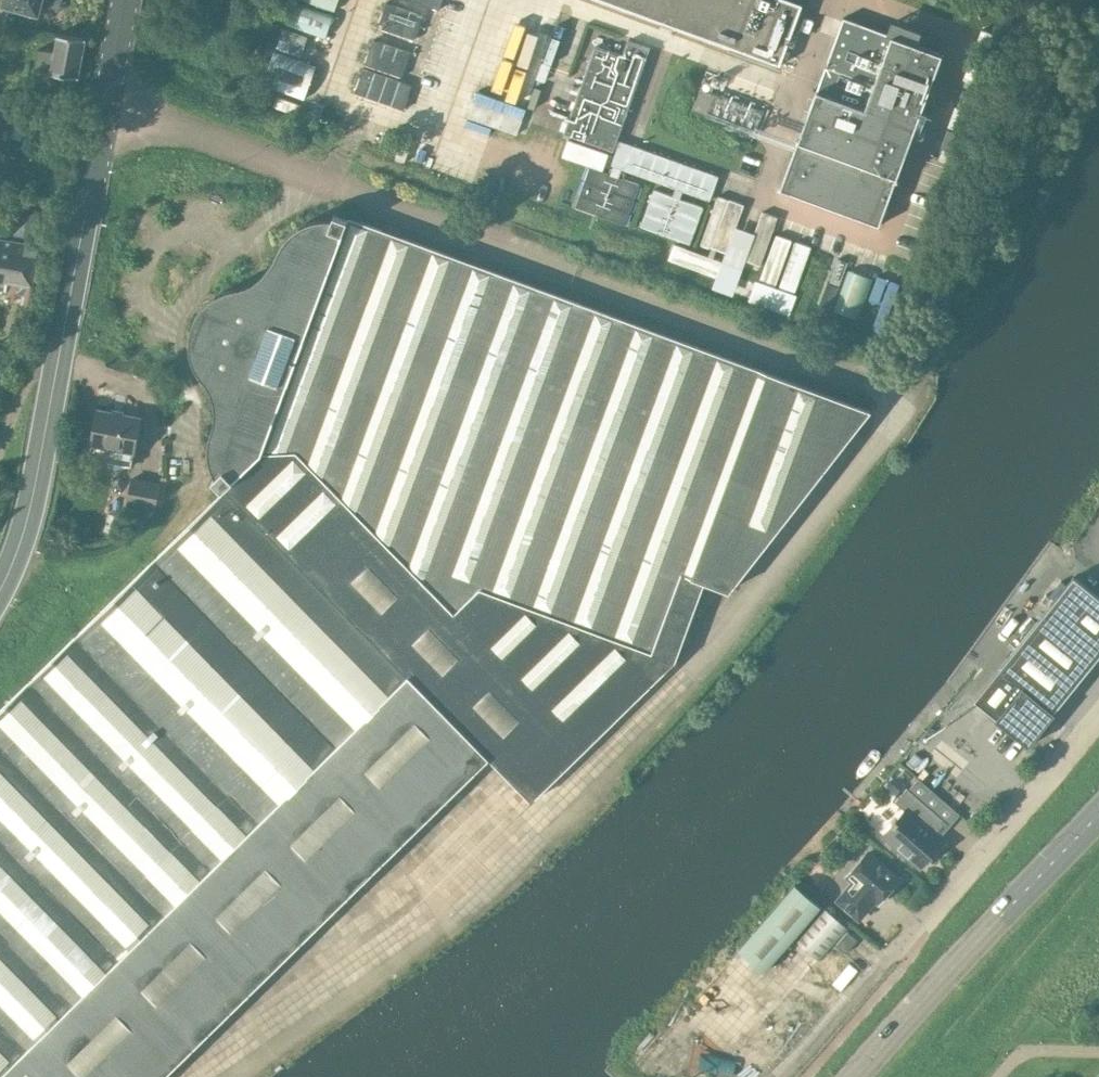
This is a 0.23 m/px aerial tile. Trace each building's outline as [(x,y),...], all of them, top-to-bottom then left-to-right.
[(2,1),(4,1),(3,4),(8,5),(38,14),(42,0),(3,0),(2,1)] [(284,21),(325,35),(333,12),(298,0),(292,0),(284,21)] [(334,8),(337,0),(311,0),(334,8)] [(439,8),(442,0),(416,0),(439,8)] [(779,62),(800,3),(791,0),(606,0),(779,62)] [(422,15),(386,2),(378,25),(414,38),(422,15)] [(894,25),(890,36),(845,20),(781,191),(879,228),(944,57),(917,47),(921,35),(894,25)] [(280,47),(304,54),(309,35),(286,28),(280,47)] [(86,38),(57,32),(54,51),(39,48),(35,69),(80,76),(86,38)] [(596,42),(564,133),(613,151),(650,46),(626,38),(621,51),(596,42)] [(410,51),(373,39),(364,62),(401,75),(410,51)] [(274,50),(262,84),(303,98),(315,65),(274,50)] [(402,86),(361,72),(357,84),(398,98),(402,86)] [(0,111),(0,140),(7,141),(10,113),(0,111)] [(563,155),(601,167),(607,150),(569,137),(563,155)] [(620,139),(611,164),(710,199),(719,175),(620,139)] [(591,167),(576,207),(627,224),(641,185),(591,167)] [(674,196),(654,189),(641,225),(690,243),(703,207),(682,199),(674,196)] [(744,204),(729,199),(712,246),(727,253),(744,204)] [(778,217),(763,211),(746,259),(761,265),(778,217)] [(489,757),(533,801),(674,661),(704,581),(729,590),(869,411),(348,217),(347,218),(334,213),(330,223),(322,224),(317,225),(313,226),(309,227),(307,228),(303,231),(299,233),(296,236),(294,237),(291,241),(288,244),(286,248),(285,250),(284,252),(280,261),(279,263),(276,267),(273,271),(270,275),(267,278),(265,280),(263,282),(259,284),(255,287),(250,289),(243,291),(229,295),(219,299),(219,301),(222,303),(225,306),(227,309),(228,312),(230,315),(230,317),(231,320),(231,323),(231,325),(231,327),(225,343),(223,345),(221,348),(218,350),(217,350),(212,353),(209,354),(206,355),(202,355),(199,355),(198,356),(202,365),(211,377),(212,379),(214,382),(215,384),(217,388),(218,393),(220,398),(220,400),(220,403),(221,407),(221,412),(220,417),(220,420),(219,425),(216,434),(215,438),(214,442),(214,446),(214,450),(215,452),(215,454),(216,459),(217,463),(217,464),(219,468),(220,470),(213,477),(222,488),(223,487),(226,490),(0,711),(0,1076),(162,1076),(489,757)] [(35,225),(16,221),(13,236),(32,240),(35,225)] [(36,244),(16,240),(0,237),(0,289),(6,290),(8,282),(31,286),(31,287),(34,288),(42,245),(39,244),(39,245),(36,244)] [(775,244),(770,256),(795,264),(799,252),(775,244)] [(132,465),(138,432),(141,415),(97,407),(88,457),(132,465)] [(154,510),(158,489),(159,482),(133,477),(128,506),(154,510)] [(1029,746),(1098,656),(1098,596),(1074,576),(973,701),(1029,746)] [(948,822),(907,787),(895,801),(904,809),(896,818),(892,822),(892,823),(882,834),(920,867),(944,840),(938,834),(948,822)] [(838,899),(859,917),(875,899),(878,901),(898,878),(868,852),(848,875),(854,881),(838,899)] [(818,908),(821,906),(794,883),(738,949),(739,950),(764,972),(818,908)] [(844,928),(846,926),(824,908),(822,911),(797,942),(818,960),(844,928)] [(857,938),(848,931),(848,930),(836,944),(846,952),(857,938)] [(861,944),(837,971),(847,979),(870,952),(861,944)]
